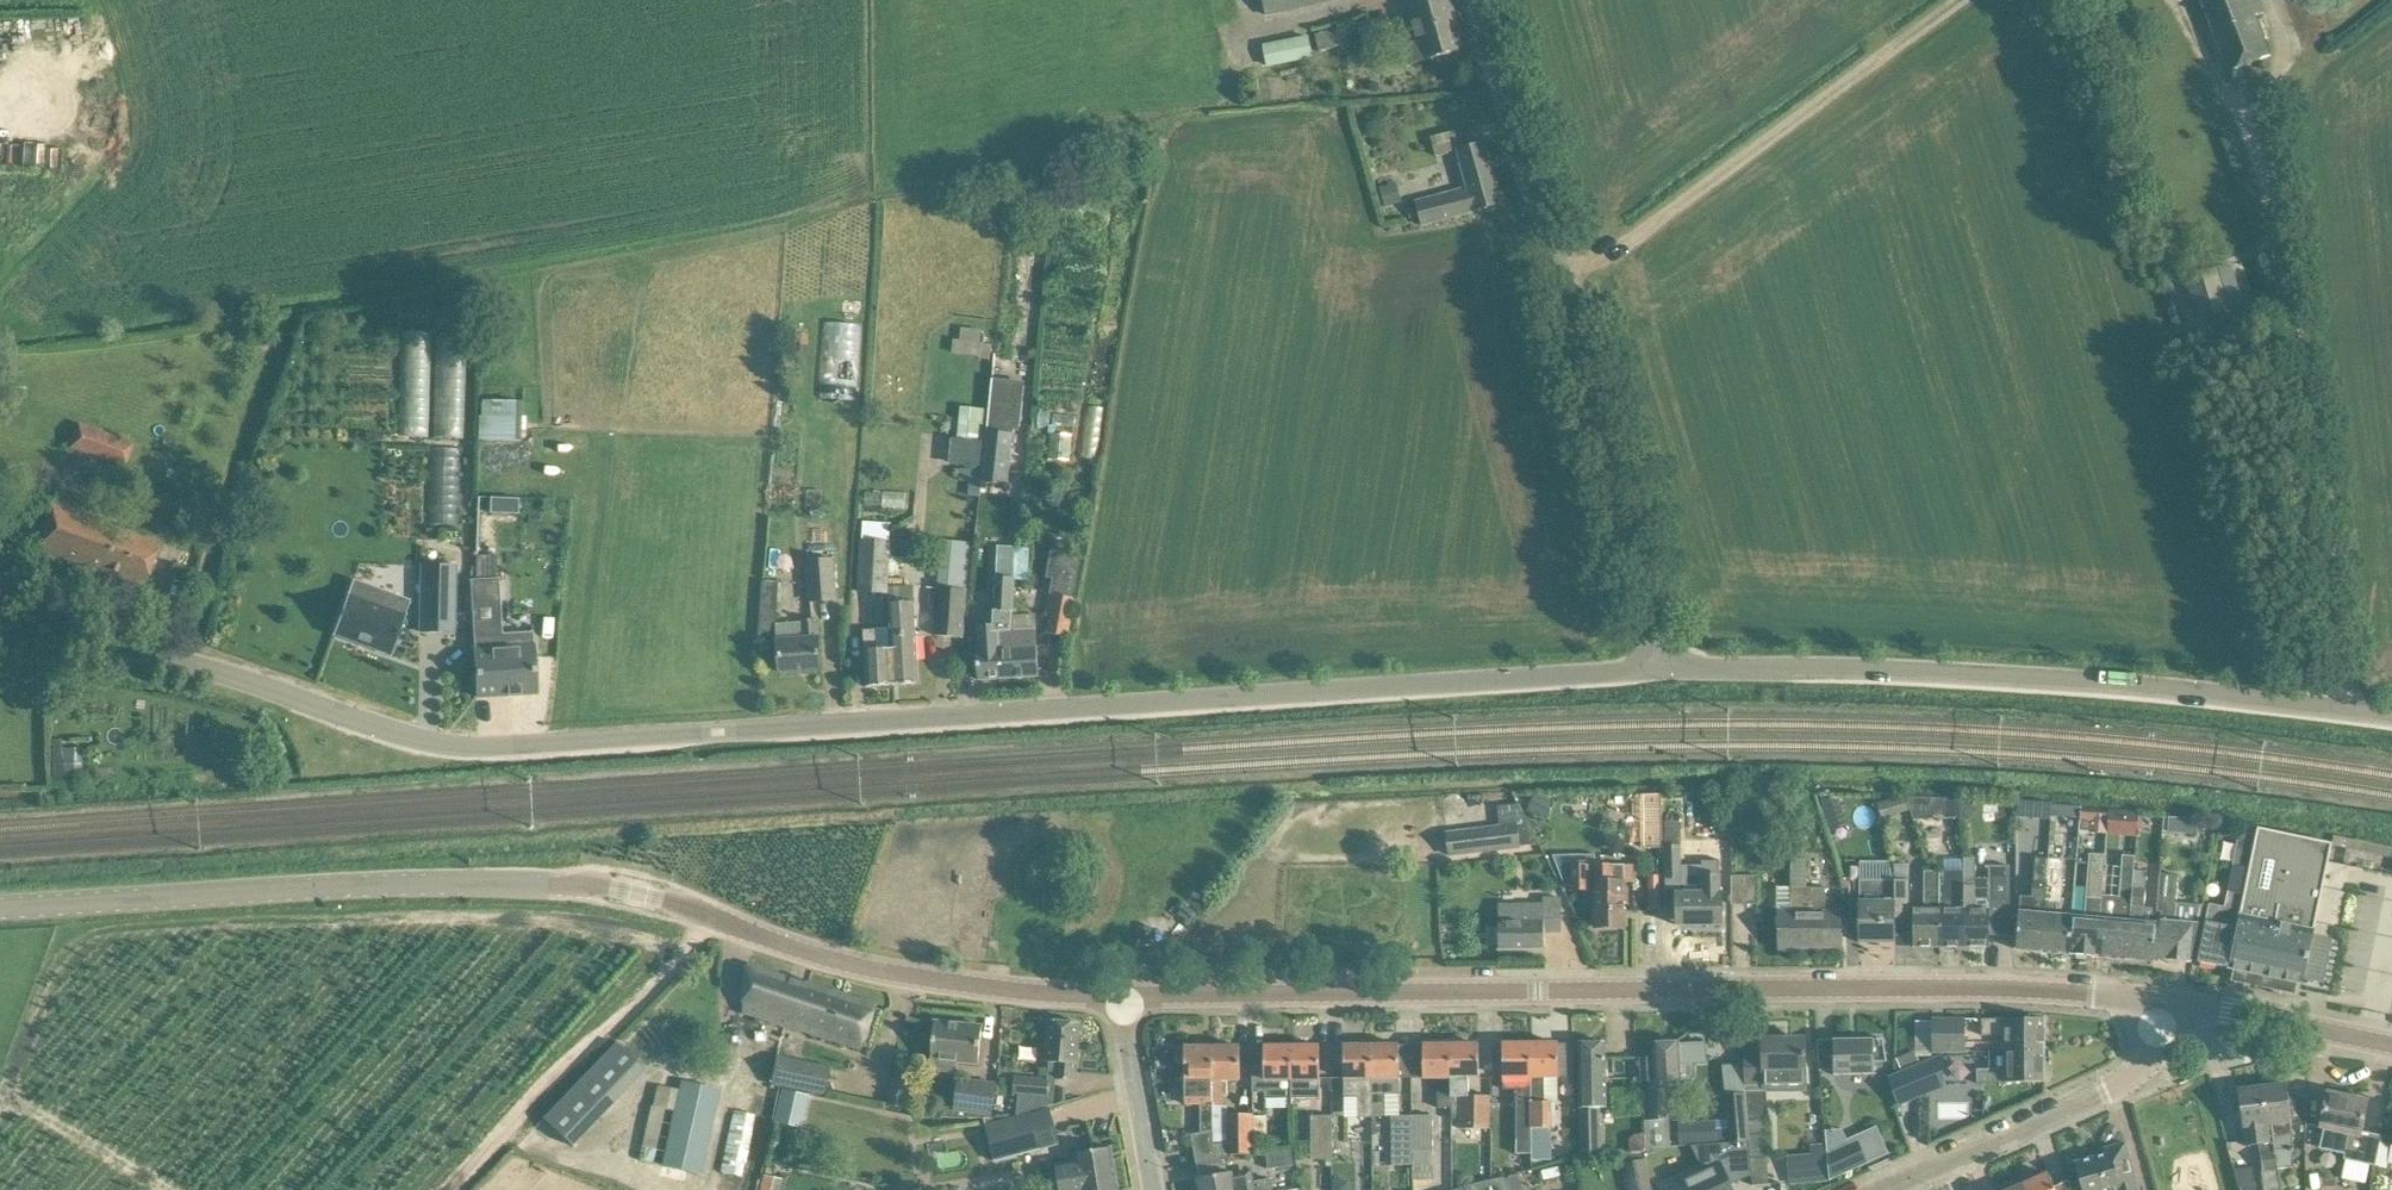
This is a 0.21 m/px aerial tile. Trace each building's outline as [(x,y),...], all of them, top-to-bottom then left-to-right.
[(1329,0),(1263,0),(1266,14),(1329,0)] [(1449,0),(1412,0),(1409,1),(1421,42),(1405,46),(1411,64),(1463,49),(1449,0)] [(2228,72),(2271,55),(2250,0),(2201,0),(2228,72)] [(1357,24),(1362,40),(1391,32),(1387,16),(1357,24)] [(1320,51),(1344,44),(1339,27),(1315,34),(1320,51)] [(1313,57),(1309,36),(1253,47),(1257,68),(1313,57)] [(1422,225),(1479,209),(1502,203),(1485,142),(1457,150),(1467,188),(1416,202),(1422,225)] [(1450,151),(1440,153),(1448,187),(1458,185),(1450,151)] [(1402,202),(1397,182),(1380,187),(1385,207),(1402,202)] [(2190,317),(2222,307),(2245,300),(2235,263),(2206,271),(2207,275),(2183,283),(2185,291),(2182,291),(2190,317)] [(855,397),(858,321),(823,320),(821,396),(855,397)] [(958,337),(939,336),(939,352),(984,353),(985,329),(958,328),(958,337)] [(427,437),(429,330),(402,330),(399,436),(427,437)] [(435,437),(464,437),(466,360),(437,359),(435,437)] [(993,378),(983,484),(1008,486),(1014,422),(1021,423),(1025,381),(993,378)] [(484,444),(519,445),(520,402),(485,402),(484,444)] [(961,409),(958,440),(985,442),(988,412),(961,409)] [(132,442),(77,424),(69,449),(124,467),(132,442)] [(426,523),(461,524),(463,446),(428,445),(426,523)] [(982,474),(972,473),(968,517),(978,518),(982,474)] [(882,514),(883,509),(903,511),(905,493),(885,491),(884,496),(866,494),(864,512),(882,514)] [(518,516),(519,500),(492,500),(491,515),(518,516)] [(53,506),(38,547),(144,585),(159,545),(53,506)] [(863,539),(860,591),(880,592),(889,592),(891,556),(905,556),(906,541),(891,540),(891,529),(892,521),(864,520),(863,539)] [(1028,579),(1030,539),(1016,538),(1014,578),(1028,579)] [(809,603),(833,602),(832,562),(807,563),(809,603)] [(454,633),(455,566),(422,565),(420,632),(454,633)] [(499,578),(470,580),(471,607),(500,605),(499,578)] [(999,631),(1013,631),(1011,578),(993,579),(994,610),(991,610),(992,626),(980,627),(981,651),(977,651),(978,679),(1001,678),(999,631)] [(398,596),(353,580),(333,634),(392,656),(406,616),(393,611),(398,596)] [(762,582),(758,639),(775,640),(776,625),(778,584),(762,582)] [(961,639),(966,591),(940,588),(936,636),(961,639)] [(1074,598),(1050,593),(1049,633),(1067,634),(1074,598)] [(915,602),(888,604),(890,628),(894,685),(920,683),(918,659),(915,602)] [(804,639),(778,641),(779,648),(780,672),(822,669),(820,645),(820,638),(819,638),(818,619),(802,620),(803,627),(804,639)] [(537,693),(533,632),(531,632),(531,634),(493,636),(492,622),(473,624),(477,697),(537,693)] [(890,628),(864,630),(866,663),(867,686),(894,685),(890,628)] [(1039,676),(1038,652),(1036,630),(1013,631),(999,631),(1001,678),(1039,676)] [(51,777),(78,777),(77,748),(51,748),(51,777)] [(1637,824),(1648,824),(1648,847),(1663,847),(1662,794),(1647,794),(1636,795),(1637,824)] [(1955,796),(1941,796),(1943,819),(1957,818),(1955,796)] [(1533,797),(1528,811),(1548,818),(1553,805),(1533,797)] [(1877,807),(1882,820),(1909,810),(1905,797),(1877,807)] [(1849,826),(1840,800),(1821,800),(1832,832),(1849,826)] [(2165,817),(2164,831),(2192,833),(2193,819),(2165,817)] [(1680,820),(1664,821),(1666,879),(1681,879),(1680,820)] [(2048,859),(2049,859),(2050,823),(2037,822),(2032,896),(2021,896),(2016,949),(2042,951),(2048,859)] [(1518,824),(1446,833),(1448,855),(1520,846),(1518,824)] [(2312,943),(2332,843),(2258,828),(2249,868),(2245,889),(2228,968),(2303,983),(2306,971),(2310,972),(2316,944),(2312,943)] [(2347,836),(2342,862),(2352,864),(2349,877),(2367,881),(2363,901),(2373,903),(2368,924),(2387,927),(2385,936),(2391,937),(2391,845),(2347,836)] [(1731,875),(1731,860),(1719,860),(1720,846),(1702,846),(1703,876),(1703,893),(1677,894),(1677,897),(1677,920),(1677,925),(1703,925),(1723,925),(1723,901),(1723,891),(1731,891),(1731,875)] [(1625,926),(1625,902),(1624,864),(1595,865),(1595,854),(1552,855),(1565,885),(1572,885),(1572,889),(1590,889),(1590,888),(1594,888),(1595,902),(1595,926),(1625,926)] [(2097,956),(2105,855),(2092,854),(2089,885),(2091,885),(2087,918),(2075,917),(2072,954),(2076,954),(2079,958),(2087,959),(2090,955),(2096,956),(2097,956)] [(2120,897),(2102,894),(2106,855),(2105,855),(2097,956),(2096,956),(2128,959),(2135,872),(2122,871),(2120,897)] [(1810,887),(1806,887),(1806,857),(1791,857),(1791,913),(1780,913),(1780,947),(1810,947),(1810,887)] [(1964,858),(1964,871),(1964,878),(1964,947),(1969,947),(1989,947),(1989,935),(2008,935),(2008,902),(1995,902),(1990,901),(1991,877),(1975,877),(1975,857),(1964,857),(1964,858)] [(2072,954),(2075,917),(2070,916),(2060,915),(2065,861),(2049,859),(2048,859),(2042,951),(2046,952),(2067,953),(2072,954)] [(2245,889),(2249,868),(2233,864),(2224,907),(2212,904),(2208,922),(2203,938),(2198,961),(2228,968),(2245,889)] [(1991,877),(1990,901),(1995,902),(2008,902),(2009,868),(1991,867),(1991,877)] [(1924,908),(1913,908),(1914,923),(1914,947),(1939,947),(1939,909),(1939,871),(1924,871),(1924,908)] [(1964,871),(1939,871),(1939,909),(1939,947),(1964,947),(1964,878),(1964,871)] [(2152,961),(2156,912),(2144,911),(2147,872),(2135,871),(2135,872),(2128,959),(2152,961)] [(2174,921),(2178,874),(2160,873),(2159,885),(2158,885),(2156,912),(2152,961),(2153,961),(2153,959),(2191,962),(2199,924),(2174,921)] [(1731,875),(1731,891),(1732,904),(1758,904),(1757,875),(1731,875)] [(1893,880),(1860,880),(1860,912),(1860,918),(1860,942),(1895,942),(1895,918),(1910,918),(1910,894),(1910,880),(1893,880)] [(1841,948),(1841,912),(1826,912),(1826,887),(1810,887),(1810,947),(1841,948)] [(1499,950),(1545,950),(1544,932),(1562,933),(1562,898),(1543,898),(1543,904),(1499,904),(1499,926),(1499,950)] [(862,1052),(869,1027),(877,1005),(748,964),(744,1012),(862,1052)] [(2006,1050),(2045,1050),(2045,1018),(1982,1019),(1982,1035),(2006,1035),(2006,1050)] [(1970,1086),(1969,1019),(1932,1019),(1932,1020),(1932,1052),(1945,1052),(1945,1085),(1970,1086)] [(1015,1076),(1013,1094),(1018,1095),(1017,1116),(1053,1104),(1054,1104),(1056,1079),(1075,1081),(1081,1023),(1050,1020),(1048,1044),(1046,1061),(1049,1061),(1048,1079),(1015,1076)] [(979,1064),(980,1049),(983,1026),(935,1021),(931,1069),(944,1070),(945,1060),(979,1064)] [(1884,1039),(1817,1040),(1820,1070),(1834,1070),(1834,1075),(1875,1074),(1874,1059),(1885,1059),(1886,1061),(1887,1061),(1884,1039)] [(1805,1040),(1764,1040),(1764,1053),(1744,1053),(1745,1091),(1766,1091),(1766,1088),(1805,1088),(1805,1040)] [(1605,1042),(1579,1043),(1579,1056),(1580,1076),(1580,1080),(1581,1154),(1600,1154),(1599,1110),(1606,1110),(1606,1081),(1605,1042)] [(1689,1060),(1681,1060),(1680,1042),(1653,1043),(1654,1057),(1640,1058),(1641,1082),(1648,1081),(1650,1105),(1651,1121),(1645,1121),(1648,1147),(1672,1146),(1670,1131),(1667,1080),(1681,1080),(1689,1079),(1693,1075),(1693,1064),(1689,1060)] [(1531,1159),(1532,1159),(1532,1127),(1531,1043),(1503,1043),(1503,1067),(1503,1077),(1517,1077),(1517,1102),(1516,1102),(1516,1128),(1516,1154),(1531,1153),(1531,1159)] [(1559,1076),(1559,1067),(1558,1043),(1531,1043),(1532,1127),(1532,1159),(1556,1159),(1556,1144),(1552,1144),(1551,1101),(1545,1101),(1545,1076),(1559,1076)] [(1452,1120),(1451,1044),(1424,1044),(1424,1068),(1424,1078),(1438,1077),(1438,1107),(1451,1107),(1452,1120)] [(1479,1077),(1479,1068),(1479,1044),(1451,1044),(1452,1120),(1461,1120),(1461,1128),(1490,1128),(1490,1095),(1469,1095),(1468,1077),(1479,1077)] [(1293,1098),(1320,1098),(1320,1045),(1292,1046),(1293,1098)] [(1372,1045),(1344,1045),(1344,1069),(1344,1078),(1344,1098),(1359,1098),(1359,1117),(1372,1117),(1372,1114),(1372,1111),(1372,1045)] [(1399,1045),(1372,1045),(1372,1111),(1372,1114),(1386,1114),(1386,1096),(1399,1096),(1399,1089),(1399,1080),(1399,1078),(1400,1068),(1399,1047),(1399,1045)] [(1185,1047),(1176,1048),(1177,1065),(1185,1065),(1186,1104),(1200,1103),(1201,1133),(1191,1134),(1197,1164),(1224,1159),(1225,1159),(1224,1157),(1222,1144),(1214,1145),(1213,1131),(1213,1105),(1213,1095),(1213,1046),(1185,1047)] [(1240,1046),(1213,1046),(1213,1095),(1228,1095),(1228,1079),(1241,1079),(1241,1070),(1240,1046)] [(1293,1098),(1292,1046),(1264,1046),(1265,1061),(1252,1061),(1253,1092),(1264,1092),(1265,1099),(1293,1098)] [(1990,1050),(1990,1069),(1977,1069),(1977,1083),(2045,1082),(2045,1050),(2006,1050),(1990,1050)] [(768,1053),(761,1079),(816,1093),(822,1066),(768,1053)] [(907,1082),(895,1080),(891,1102),(903,1104),(907,1082)] [(995,1107),(997,1086),(957,1081),(954,1111),(992,1116),(994,1107),(995,1107)] [(699,1176),(712,1120),(718,1091),(680,1083),(674,1112),(662,1167),(699,1176)] [(2287,1083),(2262,1086),(2267,1124),(2271,1123),(2274,1142),(2275,1150),(2278,1169),(2292,1167),(2293,1167),(2294,1149),(2291,1121),(2290,1107),(2287,1083)] [(2262,1086),(2238,1089),(2241,1113),(2243,1127),(2244,1127),(2246,1145),(2263,1143),(2274,1142),(2271,1123),(2267,1124),(2262,1086)] [(801,1128),(808,1095),(781,1089),(774,1122),(801,1128)] [(2375,1165),(2376,1159),(2381,1136),(2361,1131),(2368,1101),(2328,1092),(2323,1115),(2321,1127),(2324,1128),(2320,1148),(2345,1153),(2344,1159),(2375,1165)] [(1743,1093),(1725,1095),(1730,1142),(1749,1141),(1747,1120),(1745,1093),(1743,1093)] [(1050,1111),(986,1127),(995,1162),(1059,1145),(1050,1111)] [(740,1178),(753,1117),(733,1113),(720,1174),(740,1178)] [(1311,1159),(1332,1159),(1331,1115),(1310,1116),(1311,1159)] [(1434,1180),(1433,1151),(1433,1115),(1391,1115),(1392,1165),(1412,1165),(1412,1181),(1434,1180)] [(1228,1116),(1228,1152),(1252,1153),(1252,1116),(1228,1116)] [(1764,1119),(1747,1120),(1749,1141),(1750,1158),(1751,1158),(1767,1157),(1764,1119)] [(1649,1152),(1648,1147),(1645,1121),(1644,1121),(1646,1134),(1629,1136),(1631,1153),(1648,1151),(1648,1152),(1649,1152)] [(2375,1165),(2389,1169),(2391,1153),(2391,1139),(2381,1136),(2376,1159),(2375,1165)] [(1858,1140),(1828,1153),(1831,1180),(1868,1163),(1858,1140)] [(1668,1187),(1669,1189),(1732,1189),(1730,1185),(1751,1175),(1748,1141),(1711,1144),(1720,1163),(1668,1187)] [(2125,1143),(2116,1145),(2118,1151),(2076,1163),(2083,1189),(2139,1189),(2125,1143)] [(1111,1147),(1076,1154),(1077,1162),(1056,1165),(1059,1184),(1041,1187),(1041,1189),(1113,1189),(1118,1189),(1111,1147)] [(1268,1169),(1294,1165),(1291,1149),(1266,1153),(1268,1169)] [(2260,1152),(2265,1189),(2281,1189),(2278,1169),(2275,1150),(2264,1151),(2260,1152)] [(1232,1172),(1227,1173),(1224,1159),(1197,1164),(1201,1189),(1273,1189),(1271,1179),(1235,1186),(1232,1172)] [(1645,1160),(1627,1164),(1632,1189),(1651,1189),(1645,1160)] [(2253,1167),(2234,1169),(2240,1189),(2256,1189),(2253,1167)] [(2048,1173),(2023,1184),(2025,1189),(2056,1189),(2048,1173)] [(759,1189),(782,1189),(785,1182),(763,1176),(759,1189)]
